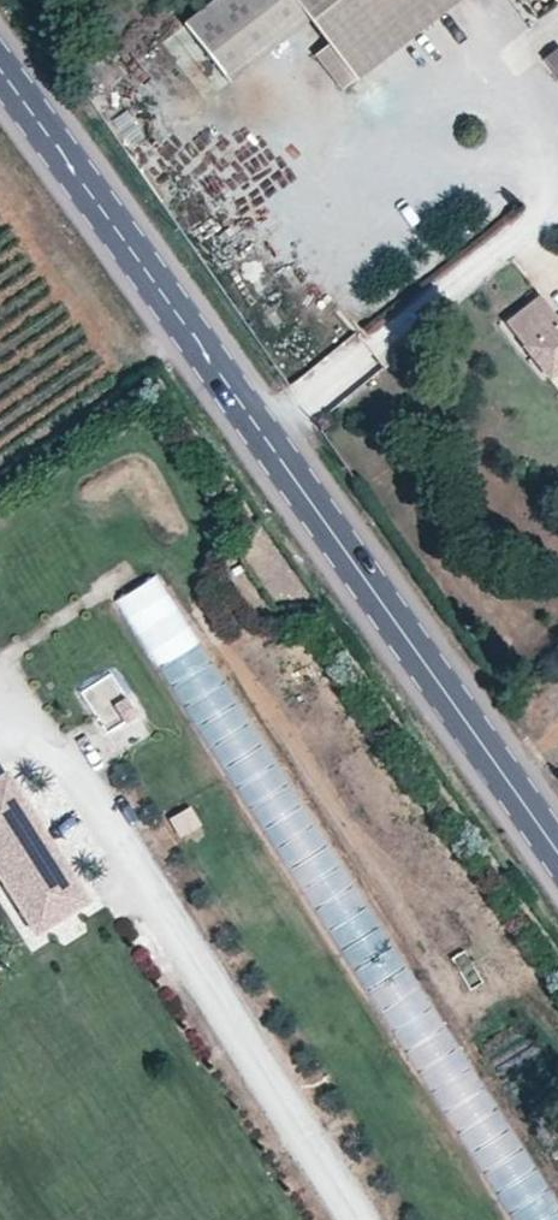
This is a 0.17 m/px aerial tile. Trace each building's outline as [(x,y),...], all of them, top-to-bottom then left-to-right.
[(150,15),(201,79),(282,15),(333,79),(433,0),(168,0),(150,15)] [(545,36),(528,50),(552,80),(557,75),(557,52),(545,36)] [(504,319),(550,375),(557,368),(557,313),(539,290),(504,319)] [(351,335),(338,346),(358,370),(371,360),(351,335)] [(168,564),(118,594),(313,921),(347,901),(379,955),(356,968),(378,1005),(401,991),(425,1032),(431,1028),(457,1073),(434,1087),(514,1219),(557,1219),(168,564)] [(114,730),(121,747),(143,738),(115,672),(82,686),(103,735),(114,730)] [(30,932),(85,898),(5,770),(0,773),(0,885),(30,932)] [(189,804),(166,816),(177,837),(200,825),(189,804)] [(462,937),(449,946),(468,975),(481,967),(462,937)]
